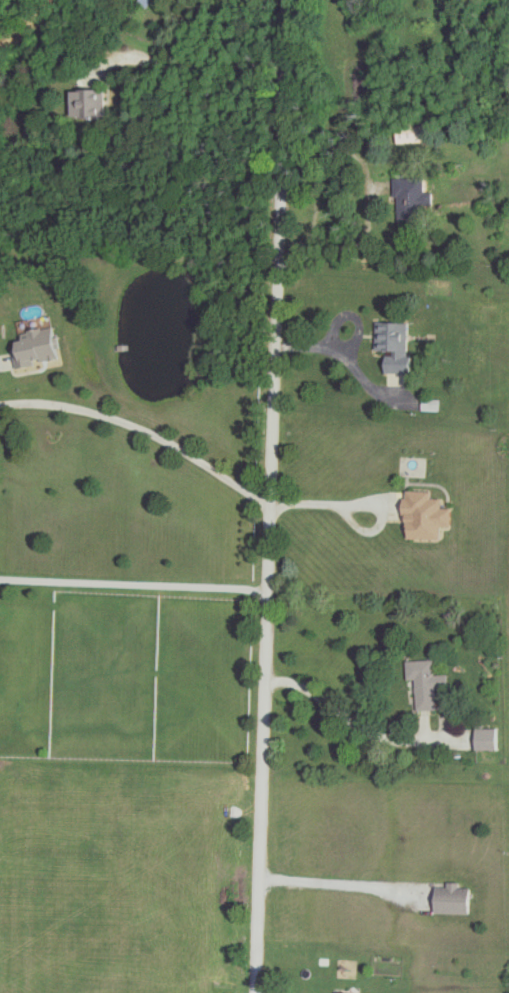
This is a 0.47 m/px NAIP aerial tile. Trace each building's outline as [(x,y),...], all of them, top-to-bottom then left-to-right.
[(149,8),(152,0),(139,0),(138,4),(149,8)] [(69,91),(69,117),(104,117),(104,91),(69,91)] [(423,123),(395,127),(398,145),(425,140),(423,123)] [(396,220),(426,219),(424,178),(395,178),(396,220)] [(375,353),(382,353),(382,374),(408,374),(408,324),(375,323),(375,353)] [(60,361),(56,328),(9,335),(14,368),(60,361)] [(402,540),(440,541),(440,528),(449,528),(450,512),(441,512),(441,500),(431,500),(431,492),(403,492),(402,540)] [(405,662),(406,680),(414,680),(415,711),(435,710),(435,688),(447,688),(447,676),(434,676),(434,661),(405,662)] [(500,750),(500,727),(475,727),(474,750),(500,750)] [(432,913),(470,914),(471,888),(459,888),(459,883),(433,882),(432,913)]
